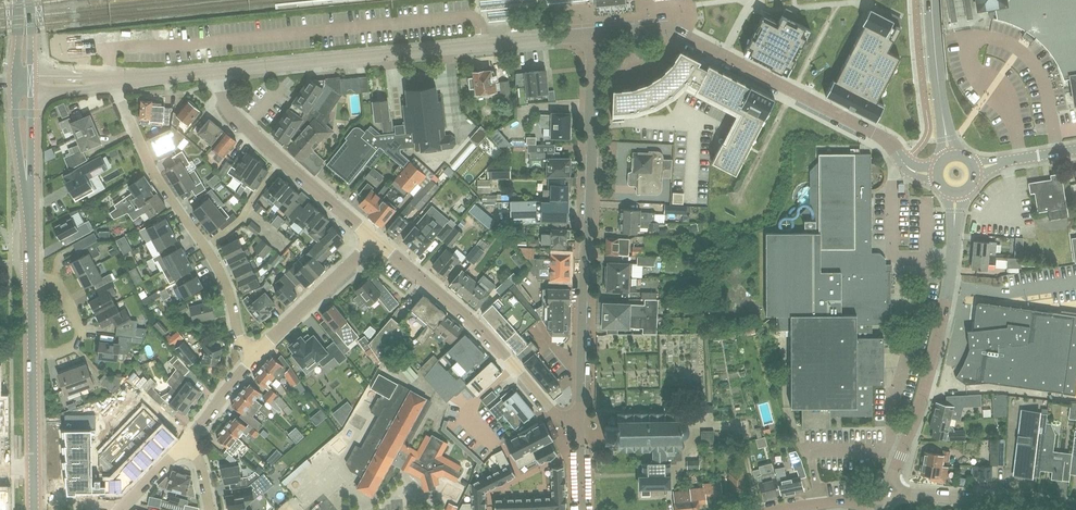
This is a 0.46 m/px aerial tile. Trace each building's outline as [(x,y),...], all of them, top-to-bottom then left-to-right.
[(977,8),(975,0),(970,0),(974,22),(979,21),(977,8)] [(978,9),(993,7),(995,18),(996,18),(999,19),(1001,19),(1004,20),(1007,21),(1009,22),(1012,23),(1014,24),(1017,25),(1019,26),(1022,27),(1024,29),(1027,30),(1025,33),(1023,36),(1031,42),(1034,39),(1035,36),(1036,37),(1038,39),(1040,41),(1042,43),(1044,45),(1046,47),(1048,49),(1049,51),(1051,53),(1053,55),(1054,58),(1056,60),(1057,63),(1058,65),(1060,68),(1061,70),(1062,73),(1063,75),(1064,78),(1071,78),(1075,104),(1075,0),(977,0),(978,9)] [(830,86),(825,96),(875,122),(876,121),(880,113),(877,111),(879,105),(883,107),(884,106),(876,102),(880,95),(877,94),(880,87),(883,89),(892,73),(888,71),(891,65),(895,67),(900,58),(887,51),(893,40),(894,41),(901,28),(897,26),(900,19),(893,15),(891,19),(870,9),(862,24),(864,25),(856,41),(854,45),(854,46),(855,45),(858,46),(853,56),(849,54),(840,71),(844,73),(839,83),(836,81),(837,80),(836,80),(835,81),(834,80),(833,81),(837,83),(834,88),(830,86)] [(797,17),(785,11),(784,12),(782,15),(780,19),(778,23),(763,15),(762,16),(743,53),(743,54),(787,76),(810,30),(795,22),(797,17)] [(684,88),(686,84),(696,89),(694,93),(736,115),(712,161),(736,174),(742,161),(738,159),(741,153),(745,155),(745,156),(775,99),(709,65),(707,68),(698,64),(700,61),(680,50),(671,64),(659,75),(645,83),(630,88),(613,89),(612,113),(612,116),(635,114),(656,107),(675,96),(684,88)] [(492,81),(490,70),(482,71),(480,70),(477,70),(475,72),(473,72),(474,77),(468,77),(469,89),(475,88),(476,94),(496,91),(495,81),(492,81)] [(519,104),(528,103),(527,95),(548,93),(547,91),(545,70),(525,72),(526,86),(518,87),(519,104)] [(359,77),(327,80),(304,114),(286,141),(284,143),(315,171),(325,160),(313,149),(324,137),(326,140),(334,131),(326,123),(330,119),(327,116),(342,94),(361,92),(369,91),(368,76),(359,77)] [(286,141),(304,114),(327,80),(325,81),(324,81),(324,80),(313,81),(310,79),(292,106),(275,130),(274,133),(280,137),(279,138),(284,143),(286,141)] [(375,96),(386,95),(385,80),(374,81),(375,96)] [(501,98),(511,98),(509,80),(499,81),(501,98)] [(435,86),(435,81),(406,84),(407,90),(406,90),(407,98),(403,98),(407,132),(375,135),(367,128),(364,131),(359,127),(356,127),(352,129),(343,140),(345,142),(326,164),(349,183),(363,166),(365,163),(370,167),(388,145),(393,149),(414,147),(415,152),(452,148),(455,144),(455,139),(451,135),(445,135),(444,127),(445,127),(442,94),(437,94),(436,86),(435,86)] [(158,124),(167,124),(169,124),(169,119),(168,119),(164,119),(164,103),(152,102),(152,100),(150,100),(150,98),(149,98),(149,97),(146,97),(144,99),(142,99),(141,117),(151,118),(150,121),(152,123),(158,124)] [(389,118),(387,99),(373,101),(375,120),(382,119),(383,130),(393,129),(391,117),(389,118)] [(189,100),(177,114),(188,124),(200,110),(195,105),(195,104),(191,100),(189,100)] [(59,111),(66,108),(64,102),(57,105),(59,111)] [(172,128),(153,137),(150,138),(159,159),(170,154),(186,135),(178,129),(182,118),(177,114),(174,111),(171,124),(172,124),(172,128)] [(570,137),(570,113),(552,112),(552,115),(540,114),(540,126),(543,126),(543,135),(545,137),(552,137),(570,137)] [(77,136),(95,128),(96,127),(94,123),(93,122),(90,115),(72,122),(70,117),(59,121),(62,128),(67,126),(69,131),(75,129),(77,136)] [(205,139),(216,124),(209,119),(198,133),(205,139)] [(211,144),(223,130),(222,129),(218,125),(216,124),(205,139),(211,144)] [(64,157),(69,168),(70,170),(85,161),(85,160),(88,159),(83,149),(101,141),(99,135),(99,134),(97,130),(96,130),(95,128),(77,136),(79,141),(80,144),(69,149),(70,152),(66,154),(67,156),(64,157)] [(498,146),(513,146),(497,129),(488,135),(498,146)] [(231,135),(227,131),(226,132),(225,132),(213,147),(219,153),(215,158),(220,163),(237,141),(230,136),(231,135)] [(189,160),(182,150),(172,156),(177,163),(166,170),(173,182),(188,173),(194,169),(194,168),(196,165),(192,160),(189,160)] [(540,152),(540,153),(537,153),(537,151),(530,151),(530,159),(540,159),(540,158),(543,158),(543,166),(548,166),(548,174),(569,174),(571,173),(571,168),(569,166),(569,158),(559,158),(559,152),(551,152),(540,152)] [(664,158),(663,158),(663,156),(663,155),(662,155),(662,154),(662,153),(661,153),(660,152),(659,152),(658,151),(650,151),(650,152),(639,151),(639,154),(635,157),(632,156),(632,169),(633,169),(633,172),(629,172),(628,173),(628,183),(628,184),(629,185),(630,185),(631,186),(636,186),(636,185),(639,185),(639,193),(655,194),(656,195),(657,195),(658,195),(658,194),(659,194),(660,194),(660,193),(661,193),(661,192),(662,192),(662,191),(662,190),(662,189),(664,158)] [(258,161),(247,153),(244,158),(239,155),(232,165),(227,172),(243,183),(258,161)] [(451,153),(439,166),(427,156),(424,160),(441,175),(456,158),(451,153)] [(871,253),(870,153),(855,153),(819,153),(819,161),(810,170),(810,204),(800,213),(804,218),(804,227),(812,226),(812,233),(766,233),(766,315),(784,315),(784,324),(791,324),(791,406),(790,406),(790,407),(801,407),(830,407),(830,416),(872,416),(872,384),(884,384),(883,337),(872,337),(872,324),(890,324),(890,271),(889,271),(889,264),(886,264),(886,259),(880,253),(871,253)] [(94,190),(89,180),(86,175),(94,171),(106,165),(102,158),(103,158),(101,155),(64,175),(67,181),(65,182),(68,187),(76,201),(88,194),(94,190)] [(434,175),(413,158),(410,161),(404,167),(400,164),(394,171),(398,175),(394,179),(395,179),(389,186),(391,188),(384,196),(383,196),(382,198),(371,212),(370,212),(369,214),(382,225),(395,209),(394,208),(396,206),(408,191),(415,197),(434,175)] [(227,172),(232,165),(227,161),(218,174),(222,179),(227,172)] [(254,191),(268,170),(257,163),(259,161),(258,161),(243,183),(241,185),(245,188),(247,186),(254,191)] [(376,185),(383,176),(373,168),(366,176),(376,185)] [(191,179),(188,173),(173,182),(181,194),(191,187),(196,194),(207,187),(198,174),(191,179)] [(211,177),(217,183),(221,179),(216,173),(211,177)] [(1068,216),(1062,173),(1051,174),(1051,179),(1029,182),(1031,193),(1035,192),(1038,212),(1048,210),(1049,219),(1068,216)] [(438,177),(435,174),(434,175),(415,197),(410,202),(419,210),(440,187),(434,182),(438,177)] [(144,175),(129,186),(133,192),(127,196),(135,209),(141,206),(147,202),(146,200),(154,194),(151,189),(153,188),(144,175)] [(274,203),(290,185),(279,176),(264,194),(268,198),(274,203)] [(568,200),(569,183),(566,183),(566,180),(550,179),(549,191),(544,191),(544,200),(550,200),(550,199),(568,200)] [(497,201),(496,180),(478,180),(471,186),(485,202),(497,201)] [(219,191),(224,187),(219,182),(218,183),(214,186),(219,191)] [(382,198),(372,190),(374,187),(368,183),(359,193),(365,198),(360,204),(370,212),(371,212),(382,198)] [(289,215),(300,203),(295,199),(300,194),(290,185),(274,203),(280,207),(289,215)] [(202,221),(217,208),(209,199),(212,196),(208,191),(198,200),(201,204),(193,211),(202,221)] [(166,206),(157,193),(154,194),(146,200),(147,202),(141,206),(135,209),(128,212),(133,220),(147,211),(151,217),(166,206)] [(673,193),(673,203),(683,204),(684,193),(673,193)] [(568,221),(568,200),(550,199),(550,200),(544,200),(538,200),(498,201),(498,202),(501,223),(511,222),(511,223),(536,223),(536,221),(554,221),(568,221)] [(319,210),(310,202),(305,208),(300,203),(289,215),(304,228),(309,223),(308,223),(319,210)] [(395,237),(408,222),(404,219),(414,207),(409,203),(386,229),(395,237)] [(259,213),(263,208),(259,204),(254,208),(259,213)] [(473,214),(479,207),(475,204),(469,211),(473,214)] [(420,254),(432,240),(436,235),(448,222),(450,220),(432,205),(427,212),(403,240),(420,254)] [(687,214),(687,206),(665,205),(664,213),(687,214)] [(114,219),(125,214),(120,206),(110,213),(114,218),(114,219)] [(223,230),(237,218),(233,213),(230,216),(221,206),(217,208),(202,221),(211,232),(219,225),(223,230)] [(654,222),(655,213),(640,212),(640,209),(622,208),(621,220),(640,220),(649,222),(654,222)] [(319,241),(331,231),(329,229),(324,225),(329,219),(319,210),(308,223),(309,223),(314,228),(310,233),(319,241)] [(164,221),(160,214),(150,219),(152,222),(140,229),(147,241),(153,238),(172,228),(168,219),(164,221)] [(496,221),(487,214),(481,221),(489,228),(496,221)] [(271,224),(277,229),(284,221),(278,216),(271,224)] [(53,228),(60,241),(73,234),(76,240),(92,231),(86,222),(77,226),(72,217),(53,228)] [(258,234),(262,229),(252,220),(248,225),(258,234)] [(659,231),(659,222),(654,222),(649,222),(640,220),(621,220),(621,232),(639,232),(640,227),(648,228),(648,230),(659,231)] [(497,236),(502,231),(501,230),(503,228),(498,221),(495,225),(490,230),(497,236)] [(443,240),(454,227),(448,222),(436,235),(443,240)] [(690,232),(698,230),(697,223),(688,225),(690,232)] [(333,252),(345,241),(342,238),(343,236),(333,225),(329,229),(331,231),(319,241),(315,245),(326,257),(332,251),(333,252)] [(451,246),(463,233),(456,227),(444,240),(451,246)] [(161,252),(176,244),(173,238),(177,236),(172,228),(153,238),(161,252)] [(570,239),(571,229),(552,228),(551,234),(541,233),(541,244),(551,244),(551,248),(566,248),(567,239),(570,239)] [(100,241),(110,240),(110,232),(100,232),(100,241)] [(73,244),(77,252),(98,240),(94,233),(73,244)] [(116,240),(120,247),(129,243),(125,236),(116,240)] [(242,245),(239,238),(222,245),(228,257),(248,247),(246,243),(242,245)] [(259,252),(268,242),(263,238),(255,248),(259,252)] [(629,254),(629,239),(607,238),(606,253),(629,254)] [(529,246),(539,247),(540,239),(530,239),(529,246)] [(98,240),(77,252),(80,258),(72,262),(78,274),(96,265),(93,259),(99,256),(100,253),(97,247),(101,245),(98,240)] [(975,240),(974,255),(988,256),(988,258),(995,259),(996,253),(997,242),(989,242),(975,240)] [(265,257),(273,247),(268,242),(259,252),(265,257)] [(169,267),(188,257),(183,248),(180,250),(176,244),(161,252),(161,253),(153,258),(155,262),(158,261),(163,270),(169,267)] [(317,276),(326,267),(321,262),(326,257),(315,245),(305,254),(310,259),(305,263),(317,276)] [(233,268),(250,260),(247,254),(251,253),(248,247),(228,257),(233,268)] [(473,265),(483,253),(476,247),(466,259),(473,265)] [(632,255),(638,255),(643,255),(643,247),(633,247),(632,255)] [(445,275),(459,258),(448,248),(433,265),(445,275)] [(283,255),(278,251),(270,261),(276,266),(277,266),(286,255),(284,253),(283,255)] [(569,267),(570,254),(551,253),(551,260),(549,260),(549,259),(536,258),(536,257),(525,257),(531,265),(534,265),(537,266),(569,267)] [(1003,259),(1004,254),(996,253),(995,259),(988,258),(988,256),(974,255),(973,269),(987,270),(987,264),(996,265),(997,259),(1003,259)] [(643,255),(638,255),(637,265),(654,266),(655,256),(643,255)] [(170,283),(176,280),(177,281),(192,273),(189,267),(192,265),(188,257),(169,267),(163,270),(170,283)] [(1021,267),(1021,257),(1007,257),(1007,267),(1021,267)] [(517,265),(523,272),(530,266),(524,259),(517,265)] [(253,267),(250,260),(233,268),(238,280),(259,270),(257,266),(253,267)] [(632,276),(632,263),(608,262),(608,266),(605,266),(605,276),(632,276)] [(317,276),(305,263),(299,269),(295,264),(286,272),(297,284),(302,280),(307,285),(317,276)] [(103,278),(96,265),(78,274),(85,287),(97,281),(100,287),(111,281),(114,280),(111,273),(103,278)] [(569,280),(569,267),(537,266),(534,265),(529,269),(534,275),(537,275),(537,278),(550,278),(550,280),(569,280)] [(465,296),(477,281),(462,269),(450,284),(465,296)] [(244,291),(261,283),(257,277),(262,275),(259,270),(238,280),(244,291)] [(287,303),(298,294),(293,289),(297,284),(286,272),(276,281),(281,286),(276,291),(287,303)] [(195,279),(192,273),(177,281),(185,296),(204,286),(199,277),(195,279)] [(509,278),(513,282),(518,278),(513,273),(508,277),(509,278)] [(477,281),(465,296),(478,307),(490,292),(497,285),(484,274),(478,282),(477,281)] [(139,275),(132,279),(135,285),(143,281),(139,275)] [(636,292),(636,286),(631,286),(632,276),(605,276),(604,287),(607,287),(607,290),(636,292)] [(500,295),(513,282),(509,278),(496,289),(500,295)] [(513,315),(517,319),(518,318),(521,322),(520,323),(522,326),(526,330),(541,317),(528,301),(532,298),(521,284),(522,283),(522,281),(519,278),(513,282),(500,295),(497,298),(498,299),(504,305),(510,312),(512,315),(513,315)] [(371,307),(381,299),(383,301),(391,311),(399,303),(392,294),(383,284),(377,289),(369,280),(357,290),(360,293),(355,298),(362,307),(368,303),(371,307)] [(96,314),(116,304),(112,296),(117,293),(111,281),(100,287),(96,289),(100,296),(90,301),(96,314)] [(569,304),(569,288),(543,288),(542,304),(536,308),(536,307),(535,307),(558,344),(564,340),(563,338),(568,336),(568,334),(568,327),(569,327),(569,310),(569,304)] [(160,296),(158,292),(141,301),(144,305),(160,296)] [(272,311),(270,309),(276,304),(266,292),(260,297),(254,302),(249,295),(244,299),(247,307),(253,314),(255,312),(261,320),(264,318),(265,319),(271,314),(270,313),(272,311)] [(431,334),(447,313),(424,294),(424,295),(400,324),(392,317),(370,344),(369,344),(374,352),(382,362),(382,363),(384,366),(399,349),(403,351),(407,357),(412,353),(409,350),(420,340),(423,343),(430,334),(431,334)] [(498,310),(493,304),(498,299),(497,298),(483,312),(494,325),(510,312),(504,305),(498,310)] [(657,300),(657,299),(641,299),(645,299),(645,305),(604,303),(603,315),(655,317),(656,300),(657,300)] [(195,321),(214,316),(210,300),(191,305),(195,321)] [(1075,387),(1075,315),(980,302),(978,302),(976,304),(974,319),(974,322),(974,325),(973,328),(973,331),(973,334),(972,337),(972,340),(971,343),(970,346),(969,349),(968,352),(967,354),(966,357),(965,360),(964,363),(962,365),(961,368),(959,370),(958,373),(955,377),(966,384),(988,383),(1075,395),(1075,387)] [(180,314),(189,310),(185,303),(177,308),(180,314)] [(120,311),(116,304),(96,314),(103,326),(113,321),(117,328),(125,323),(128,329),(131,329),(130,337),(136,338),(137,328),(133,327),(130,321),(132,320),(126,308),(120,311)] [(355,330),(334,305),(332,307),(330,306),(327,308),(328,310),(323,314),(334,327),(329,332),(338,344),(355,330)] [(512,325),(507,319),(512,315),(510,312),(494,325),(507,339),(522,326),(520,323),(521,322),(518,318),(517,319),(517,320),(512,325)] [(447,313),(431,334),(434,337),(438,332),(450,341),(458,334),(464,327),(447,313)] [(655,334),(655,317),(603,315),(603,327),(643,328),(643,334),(655,334)] [(368,337),(375,330),(370,326),(364,332),(368,337)] [(519,353),(530,344),(528,342),(521,333),(526,330),(522,326),(507,339),(519,353)] [(747,335),(755,333),(754,327),(745,329),(747,335)] [(172,346),(182,338),(178,332),(168,340),(172,346)] [(326,352),(314,336),(312,338),(308,333),(302,338),(301,337),(299,338),(297,338),(294,340),(294,343),(290,346),(295,352),(293,354),(302,365),(300,367),(307,374),(320,363),(323,367),(334,357),(340,364),(347,357),(337,344),(336,344),(326,352)] [(439,359),(425,376),(448,402),(467,384),(491,360),(466,333),(439,359)] [(142,344),(144,339),(136,338),(130,337),(119,336),(118,344),(100,342),(100,343),(101,343),(100,356),(98,356),(98,357),(125,360),(125,353),(130,354),(132,343),(142,344)] [(369,344),(370,344),(365,336),(358,341),(366,351),(368,355),(374,352),(369,344)] [(540,349),(531,339),(528,342),(530,344),(519,353),(517,354),(548,391),(549,391),(555,398),(562,391),(559,384),(559,383),(561,381),(536,352),(540,349)] [(190,364),(197,358),(185,343),(178,349),(190,364)] [(219,367),(222,347),(206,344),(202,364),(219,367)] [(419,370),(425,376),(439,359),(435,355),(419,370)] [(279,379),(280,380),(285,375),(292,387),(300,381),(290,365),(288,368),(275,356),(272,359),(270,358),(263,365),(279,379)] [(184,376),(190,369),(178,358),(172,364),(184,376)] [(492,361),(467,384),(477,395),(497,377),(494,373),(499,369),(492,361)] [(80,389),(94,384),(87,364),(73,368),(80,389)] [(279,379),(263,365),(256,373),(258,375),(255,378),(266,387),(275,377),(279,381),(280,380),(279,379)] [(66,394),(80,389),(73,368),(59,373),(66,394)] [(432,402),(380,373),(372,388),(383,394),(381,398),(379,397),(372,411),(380,416),(362,448),(357,446),(348,463),(352,470),(354,471),(354,472),(354,473),(354,474),(355,475),(356,475),(358,475),(363,478),(358,488),(372,496),(383,478),(389,481),(398,465),(422,479),(425,491),(437,488),(436,486),(440,485),(438,477),(445,475),(457,482),(463,471),(461,470),(463,466),(443,455),(449,443),(433,434),(431,437),(428,435),(419,451),(410,446),(412,444),(409,442),(432,402)] [(114,394),(119,386),(113,381),(105,374),(99,380),(113,393),(114,394)] [(119,387),(120,385),(126,377),(114,375),(113,381),(119,386),(119,387)] [(165,407),(169,403),(154,389),(158,384),(153,380),(149,384),(147,381),(143,386),(158,401),(165,407)] [(203,392),(187,380),(182,386),(176,382),(173,386),(192,401),(195,397),(198,399),(203,392)] [(261,392),(251,383),(248,386),(246,385),(240,392),(259,408),(262,404),(255,399),(261,392)] [(174,396),(170,403),(186,415),(191,409),(188,406),(192,401),(173,386),(168,392),(174,396)] [(277,394),(270,388),(267,392),(274,399),(282,409),(287,404),(278,394),(277,394)] [(535,412),(517,390),(505,400),(504,398),(490,409),(499,419),(504,415),(516,428),(535,412)] [(486,406),(497,396),(493,391),(481,400),(486,406)] [(235,401),(232,404),(242,414),(240,416),(249,424),(258,431),(263,425),(253,417),(259,409),(258,409),(259,408),(240,392),(234,399),(235,401)] [(270,404),(274,399),(267,392),(262,397),(270,404)] [(981,406),(981,395),(966,395),(966,396),(967,396),(967,401),(942,402),(942,403),(936,402),(934,414),(951,418),(951,419),(960,421),(963,407),(981,406)] [(680,412),(680,406),(665,407),(665,411),(664,411),(664,412),(650,412),(650,411),(649,411),(649,413),(634,413),(634,412),(633,412),(633,413),(618,413),(618,417),(617,416),(615,416),(614,416),(613,416),(612,416),(611,417),(610,418),(609,419),(609,420),(609,421),(609,422),(609,423),(610,425),(605,425),(605,439),(610,439),(609,440),(609,441),(609,442),(610,443),(611,444),(612,444),(613,444),(615,443),(618,443),(618,451),(634,450),(634,451),(635,451),(635,450),(649,450),(649,451),(651,451),(651,450),(653,450),(653,463),(669,463),(676,463),(676,458),(682,458),(681,448),(682,448),(683,448),(684,447),(684,446),(684,445),(684,444),(684,443),(683,443),(682,442),(682,438),(683,438),(685,438),(686,437),(687,436),(688,435),(689,434),(689,433),(689,432),(689,430),(689,429),(689,428),(689,427),(688,426),(687,425),(686,424),(685,423),(684,422),(683,421),(682,420),(681,420),(681,419),(682,419),(683,418),(684,417),(684,416),(684,415),(683,414),(682,413),(681,413),(681,412),(680,412)] [(80,415),(80,407),(65,407),(65,416),(70,415),(75,415),(80,415)] [(830,407),(801,407),(802,427),(830,427),(830,416),(830,407)] [(324,427),(333,418),(325,410),(316,419),(324,427)] [(1041,470),(1046,423),(1047,414),(1036,412),(1032,412),(1027,411),(1026,424),(1021,468),(1021,470),(1020,472),(1020,475),(1031,476),(1040,477),(1041,470)] [(931,427),(935,428),(933,437),(937,438),(946,440),(950,440),(965,440),(965,431),(955,431),(955,430),(954,428),(952,426),(951,425),(949,425),(951,419),(951,418),(934,414),(931,427)] [(247,426),(236,417),(233,420),(231,419),(226,426),(238,437),(242,431),(247,435),(249,432),(256,437),(260,433),(258,431),(249,424),(247,426)] [(172,448),(189,432),(176,419),(159,435),(172,448)] [(557,454),(552,443),(541,449),(540,447),(553,440),(545,422),(530,430),(530,429),(520,434),(520,435),(506,442),(519,468),(537,458),(539,464),(546,460),(547,461),(555,457),(554,456),(557,454)] [(1046,423),(1041,470),(1052,471),(1051,479),(1062,480),(1065,461),(1052,459),(1052,458),(1055,434),(1051,423),(1046,423)] [(244,442),(238,437),(226,426),(219,433),(221,435),(218,438),(229,447),(230,445),(236,450),(240,445),(241,445),(243,442),(244,442)] [(304,435),(297,427),(288,435),(296,443),(304,435)] [(701,443),(714,443),(714,431),(701,431),(701,443)] [(62,442),(62,485),(105,485),(153,450),(138,433),(99,463),(91,464),(91,442),(88,442),(82,442),(76,442),(71,442),(62,442)] [(732,452),(739,451),(737,442),(731,444),(732,452)] [(277,449),(271,455),(276,460),(282,454),(277,449)] [(758,453),(761,463),(775,460),(773,449),(758,453)] [(516,476),(502,450),(494,454),(502,469),(472,484),(470,483),(465,493),(468,494),(472,494),(472,503),(463,503),(459,509),(485,509),(485,507),(486,507),(486,504),(486,498),(485,498),(484,492),(498,485),(498,486),(506,482),(506,481),(516,476)] [(948,461),(950,451),(944,450),(943,454),(925,451),(923,463),(942,466),(943,460),(948,461)] [(794,471),(804,468),(801,459),(796,451),(789,453),(794,471)] [(290,474),(293,477),(311,463),(310,461),(307,459),(290,474)] [(687,468),(699,468),(699,460),(687,460),(687,468)] [(117,485),(128,495),(149,471),(138,462),(117,485)] [(650,494),(650,487),(670,486),(669,463),(653,463),(643,463),(643,476),(639,476),(640,487),(641,487),(641,495),(650,494)] [(945,482),(947,472),(947,467),(942,466),(923,463),(921,475),(940,478),(939,481),(945,482)] [(241,477),(239,465),(223,467),(225,482),(239,480),(241,487),(248,485),(260,475),(255,471),(249,476),(241,477)] [(787,479),(784,466),(775,468),(778,481),(781,494),(804,490),(799,477),(787,479)] [(992,480),(992,466),(990,466),(972,466),(972,476),(977,476),(977,479),(992,480)] [(567,506),(566,497),(565,497),(564,487),(566,487),(565,478),(564,478),(564,467),(551,467),(553,497),(494,500),(495,509),(544,509),(553,509),(566,509),(565,507),(565,506),(567,506)] [(733,492),(745,491),(742,468),(731,469),(733,492)] [(177,491),(182,473),(173,471),(171,478),(167,477),(158,485),(177,491)] [(760,482),(764,499),(780,495),(775,477),(776,477),(774,471),(758,476),(760,482)] [(195,497),(193,485),(189,484),(191,476),(182,473),(177,491),(195,497)] [(241,487),(241,488),(234,489),(235,495),(227,497),(227,499),(225,500),(226,508),(229,508),(229,509),(232,509),(245,508),(253,501),(254,500),(253,490),(258,486),(263,493),(264,494),(274,486),(270,480),(264,473),(261,476),(260,475),(248,485),(241,487)] [(699,502),(706,501),(706,495),(722,494),(721,485),(704,486),(705,489),(673,491),(675,509),(700,509),(699,502)] [(175,497),(170,496),(168,501),(162,499),(160,507),(162,508),(171,509),(175,497)] [(185,506),(179,504),(180,499),(175,497),(171,509),(184,509),(185,506)]
